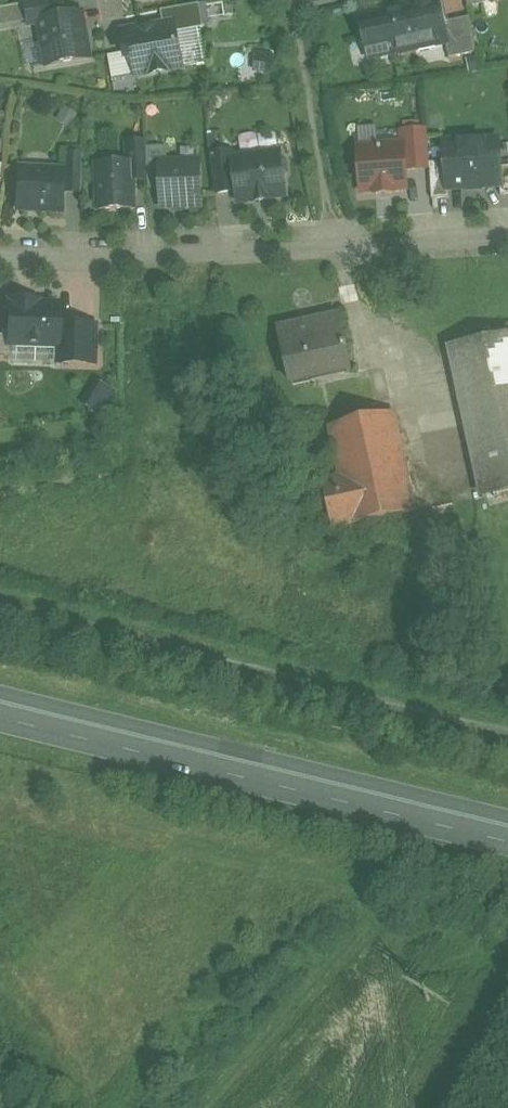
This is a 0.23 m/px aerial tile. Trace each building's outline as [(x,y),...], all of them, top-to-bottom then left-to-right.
[(24,2),(28,25),(40,23),(40,20),(66,15),(63,0),(33,0),(24,2)] [(200,4),(202,16),(224,12),(221,0),(219,0),(200,4)] [(408,4),(418,49),(446,43),(448,42),(443,22),(438,0),(427,0),(408,4)] [(200,3),(161,10),(164,25),(175,23),(177,31),(204,26),(202,16),(200,4),(200,3)] [(0,8),(0,23),(24,19),(21,4),(0,8)] [(408,4),(357,15),(362,39),(366,41),(370,56),(371,56),(371,54),(388,51),(391,53),(403,50),(406,47),(416,45),(417,49),(418,49),(408,4)] [(66,15),(40,20),(40,23),(48,65),(89,57),(81,12),(66,15)] [(470,16),(443,22),(448,42),(446,43),(449,57),(477,51),(470,16)] [(164,25),(122,32),(126,57),(132,56),(136,74),(183,65),(177,31),(175,23),(164,25)] [(275,55),(257,52),(254,70),(272,73),(275,55)] [(79,114),(66,106),(58,119),(71,127),(79,114)] [(427,128),(402,130),(403,144),(404,144),(406,169),(430,167),(430,162),(427,128)] [(499,140),(469,142),(465,138),(452,139),(449,143),(445,143),(446,161),(448,187),(449,187),(466,185),(466,187),(481,186),(481,184),(500,183),(502,183),(501,166),(499,140)] [(147,140),(127,140),(128,155),(147,155),(147,147),(147,140)] [(403,144),(358,147),(361,190),(376,189),(377,193),(392,192),(392,188),(407,187),(406,169),(404,144),(403,144)] [(166,146),(147,147),(147,155),(148,164),(161,164),(161,163),(166,163),(166,146)] [(234,152),(211,155),(216,193),(237,190),(233,158),(234,158),(234,152)] [(234,158),(233,158),(237,190),(239,201),(254,199),(254,201),(270,199),(270,197),(286,195),(283,177),(287,172),(285,160),(281,157),(280,152),(234,158)] [(84,154),(67,153),(66,171),(65,192),(82,192),(84,154)] [(147,155),(128,155),(128,162),(133,162),(133,179),(148,178),(148,164),(147,155)] [(166,163),(161,163),(161,164),(162,186),(163,206),(201,205),(199,161),(166,163)] [(446,161),(430,162),(430,167),(432,198),(450,197),(449,187),(448,187),(446,161)] [(128,162),(97,163),(99,209),(134,208),(133,179),(133,162),(128,162)] [(161,164),(148,164),(148,178),(149,186),(162,186),(161,164)] [(66,171),(19,169),(17,207),(64,209),(65,192),(66,171)] [(61,300),(9,298),(8,347),(60,348),(61,321),(61,300)] [(338,317),(281,330),(293,384),(350,372),(338,317)] [(59,361),(94,362),(95,323),(61,321),(60,348),(59,361)] [(447,347),(479,497),(507,491),(507,334),(447,347)] [(103,379),(89,406),(106,415),(121,388),(103,379)] [(394,412),(330,426),(341,475),(322,479),(333,528),(352,524),(352,525),(415,511),(394,412)]
